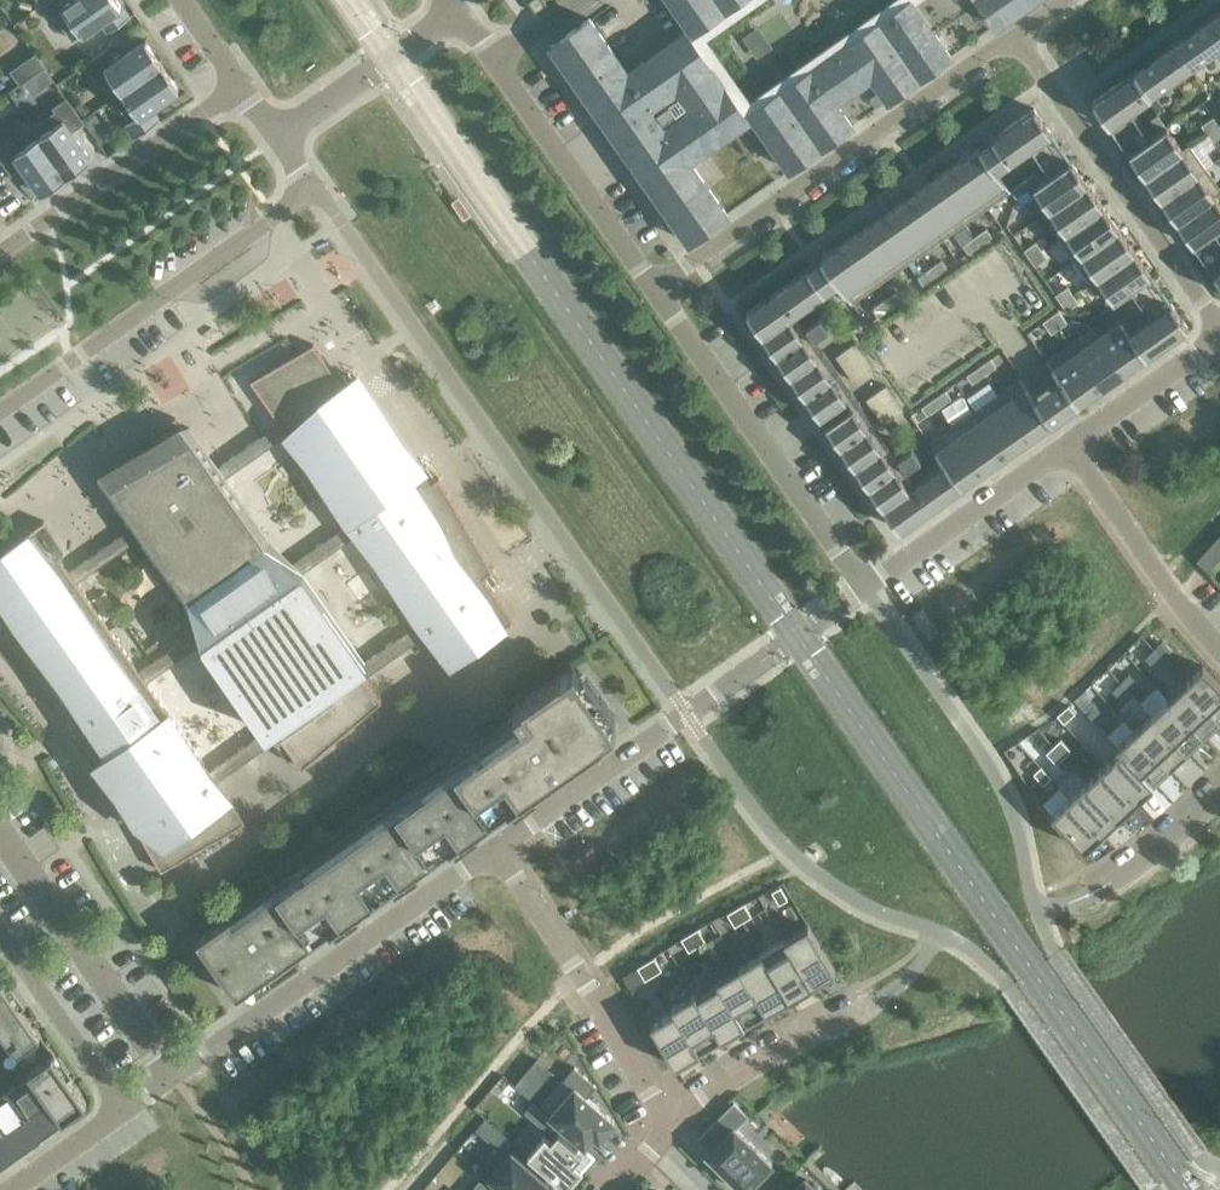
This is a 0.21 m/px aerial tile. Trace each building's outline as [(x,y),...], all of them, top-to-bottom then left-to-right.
[(42,4),(51,16),(55,14),(73,39),(101,19),(110,31),(129,17),(117,0),(47,0),(42,4)] [(693,32),(739,0),(671,0),(693,32)] [(750,112),(790,169),(853,125),(836,101),(872,76),(889,100),(951,56),(934,32),(967,9),(961,0),(910,0),(750,112)] [(997,26),(1033,0),(979,0),(997,26)] [(1214,16),(1174,44),(1190,67),(1219,46),(1219,24),(1214,16)] [(590,18),(551,45),(616,137),(624,131),(633,144),(625,150),(690,242),(728,215),(690,161),(749,119),(687,31),(628,72),(590,18)] [(98,75),(114,98),(162,64),(146,40),(118,60),(109,48),(85,64),(94,77),(98,75)] [(1190,67),(1174,44),(1134,72),(1150,96),(1190,67)] [(12,70),(21,83),(44,66),(35,54),(12,70)] [(179,87),(162,64),(114,98),(130,120),(126,123),(136,136),(160,120),(151,107),(179,87)] [(1150,96),(1134,72),(1123,80),(1140,103),(1150,96)] [(1140,103),(1123,80),(1092,101),(1129,154),(1152,138),(1151,137),(1132,109),(1140,103)] [(57,111),(33,127),(67,176),(91,159),(71,131),(84,122),(67,98),(54,107),(57,111)] [(1071,161),(1034,108),(1003,130),(1020,153),(1028,148),(1048,176),(1048,177),(1071,161)] [(105,126),(97,114),(85,123),(93,135),(105,126)] [(1158,114),(1150,120),(1158,132),(1166,126),(1158,114)] [(1219,125),(1213,117),(1202,125),(1207,133),(1219,125)] [(1219,125),(1207,133),(1213,141),(1219,136),(1219,126),(1219,125)] [(1158,132),(1151,137),(1152,138),(1129,154),(1145,176),(1183,150),(1182,149),(1166,126),(1158,132)] [(33,127),(10,144),(8,140),(0,145),(0,156),(12,173),(24,164),(44,192),(67,176),(33,127)] [(1020,153),(1003,130),(992,138),(1008,162),(1020,153)] [(1189,144),(1182,149),(1183,150),(1145,176),(1161,199),(1206,167),(1189,144)] [(1011,190),(980,146),(956,163),(987,207),(1011,190)] [(1087,183),(1071,161),(1048,177),(1048,176),(1040,181),(1033,186),(1049,209),(1049,210),(1087,183)] [(987,207),(956,163),(934,179),(965,223),(987,207)] [(1206,167),(1161,199),(1177,221),(1214,195),(1215,196),(1219,192),(1219,188),(1206,167)] [(1034,173),(1023,182),(1028,190),(1033,186),(1040,181),(1034,173)] [(965,223),(934,179),(911,195),(942,239),(965,223)] [(1028,190),(1023,182),(1011,190),(1016,198),(1028,190)] [(1103,206),(1087,183),(1049,210),(1049,209),(1042,214),(1058,237),(1103,206)] [(942,239),(911,195),(889,211),(920,255),(942,239)] [(1177,221),(1193,244),(1216,228),(1216,229),(1219,226),(1219,203),(1215,196),(1214,195),(1177,221)] [(1119,228),(1103,206),(1058,237),(1074,260),(1119,228)] [(920,255),(889,211),(866,227),(897,271),(920,255)] [(897,271),(866,227),(844,242),(875,286),(897,271)] [(986,228),(975,237),(980,244),(992,236),(986,228)] [(1135,251),(1119,228),(1074,260),(1091,283),(1098,278),(1097,278),(1135,251)] [(1193,244),(1219,283),(1219,234),(1216,229),(1216,228),(1193,244)] [(980,244),(975,237),(963,245),(968,253),(980,244)] [(1036,241),(1024,250),(1029,258),(1041,249),(1036,241)] [(875,286),(844,242),(820,259),(851,303),(875,286)] [(1047,257),(1041,249),(1029,258),(1035,266),(1047,257)] [(1151,273),(1135,251),(1097,278),(1098,278),(1114,301),(1128,291),(1128,290),(1151,273)] [(941,260),(929,268),(935,276),(947,268),(941,260)] [(825,291),(808,267),(746,311),(762,334),(789,315),(789,316),(796,311),(825,291)] [(935,276),(929,268),(918,277),(923,285),(935,276)] [(1188,326),(1151,273),(1128,290),(1128,291),(1148,319),(1140,324),(1157,348),(1188,326)] [(1067,286),(1055,295),(1061,302),(1073,294),(1067,286)] [(896,292),(884,300),(890,308),(902,300),(896,292)] [(1078,302),(1073,294),(1061,302),(1066,310),(1078,302)] [(890,308),(884,300),(872,308),(878,316),(890,308)] [(1059,310),(1051,316),(1059,328),(1067,322),(1059,310)] [(806,325),(796,311),(789,316),(789,315),(762,334),(791,375),(820,416),(853,393),(814,338),(829,327),(820,315),(806,325)] [(1130,314),(1122,319),(1131,331),(1138,326),(1130,314)] [(1059,328),(1051,316),(1043,321),(1051,333),(1059,328)] [(1122,319),(1099,334),(1098,335),(1124,371),(1146,355),(1130,332),(1131,331),(1122,319)] [(1157,348),(1140,324),(1138,326),(1131,331),(1130,332),(1146,355),(1157,348)] [(1094,327),(1070,343),(1101,387),(1124,371),(1098,335),(1099,334),(1094,327)] [(1101,387),(1070,343),(1046,360),(1061,380),(1077,404),(1101,387)] [(365,677),(428,633),(451,665),(514,621),(483,577),(493,570),(439,477),(431,483),(356,377),(343,386),(313,344),(251,380),(280,423),(217,467),(189,427),(184,430),(175,417),(151,434),(159,445),(99,479),(133,527),(69,571),(37,525),(22,536),(11,523),(0,532),(0,618),(1,619),(3,618),(11,629),(5,633),(75,716),(83,710),(92,722),(77,732),(147,831),(141,835),(161,870),(245,821),(217,781),(281,737),(302,767),(381,700),(365,677)] [(996,366),(990,358),(979,367),(984,374),(996,366)] [(984,374),(979,367),(967,375),(972,383),(984,374)] [(1036,398),(1022,377),(998,394),(1029,438),(1077,404),(1061,380),(1036,398)] [(951,398),(945,390),(933,398),(939,406),(951,398)] [(1029,438),(998,394),(975,410),(1006,454),(1029,438)] [(147,406),(143,398),(134,403),(139,411),(147,406)] [(939,406),(933,398),(922,407),(927,415),(939,406)] [(898,456),(859,401),(826,424),(884,507),(910,488),(910,487),(916,482),(906,468),(921,458),(912,446),(898,456)] [(1006,454),(975,410),(953,426),(984,470),(1006,454)] [(984,470),(953,426),(929,442),(944,463),(944,462),(961,486),(984,470)] [(944,462),(944,463),(916,482),(910,487),(910,488),(884,507),(899,529),(961,486),(944,462)] [(1206,550),(1197,560),(1208,570),(1217,560),(1206,550)] [(1163,641),(1154,650),(1163,658),(1171,650),(1163,641)] [(1154,650),(1145,658),(1154,667),(1163,658),(1154,650)] [(616,727),(572,665),(513,706),(518,713),(197,939),(237,995),(452,843),(461,837),(495,812),(550,774),(616,727)] [(1219,720),(1219,684),(1202,665),(1185,682),(1219,720)] [(1130,674),(1121,682),(1130,691),(1138,682),(1130,674)] [(1121,682),(1113,691),(1121,700),(1130,691),(1121,682)] [(1204,737),(1219,722),(1219,720),(1185,682),(1168,698),(1204,737)] [(1151,714),(1187,752),(1204,737),(1168,698),(1151,714)] [(1069,705),(1057,715),(1064,723),(1075,713),(1069,705)] [(1097,706),(1088,715),(1096,724),(1105,715),(1097,706)] [(1134,729),(1170,768),(1187,752),(1151,714),(1134,729)] [(1121,750),(1153,784),(1170,768),(1134,729),(1116,746),(1120,751),(1121,750)] [(1054,746),(1064,757),(1071,750),(1061,739),(1054,746)] [(1046,753),(1057,763),(1064,757),(1054,746),(1046,753)] [(1104,765),(1136,800),(1153,784),(1121,750),(1120,751),(1104,765)] [(1087,781),(1119,816),(1136,800),(1104,765),(1087,781)] [(1034,773),(1044,784),(1051,777),(1041,766),(1034,773)] [(1070,797),(1102,832),(1119,816),(1087,781),(1070,797)] [(1052,814),(1084,849),(1102,832),(1070,797),(1052,814)] [(780,886),(772,891),(780,904),(788,899),(780,886)] [(744,903),(736,908),(743,921),(751,916),(744,903)] [(736,908),(727,913),(735,926),(743,921),(736,908)] [(819,942),(808,925),(784,939),(812,985),(835,971),(819,942)] [(699,930),(691,935),(698,947),(706,942),(699,930)] [(691,935),(682,940),(690,952),(698,947),(691,935)] [(784,939),(762,952),(789,998),(812,985),(784,939)] [(789,998),(762,952),(739,966),(767,1011),(789,998)] [(646,962),(653,974),(662,969),(654,957),(646,962)] [(646,962),(637,967),(645,979),(653,974),(646,962)] [(719,983),(744,1025),(767,1011),(739,966),(717,979),(719,983)] [(0,983),(0,1029),(17,1053),(40,1036),(13,998),(2,982),(0,983)] [(744,1025),(719,983),(697,996),(722,1038),(744,1025)] [(671,1006),(674,1010),(674,1009),(699,1052),(722,1038),(697,996),(695,992),(672,1006),(671,1006)] [(651,1024),(676,1066),(699,1052),(674,1009),(674,1010),(651,1024)] [(29,1070),(31,1073),(32,1073),(62,1116),(64,1118),(87,1103),(52,1054),(29,1070)] [(594,1133),(599,1138),(614,1121),(587,1097),(597,1086),(576,1067),(565,1079),(574,1087),(550,1114),(585,1144),(594,1133)] [(515,1085),(530,1097),(541,1085),(526,1072),(515,1085)] [(32,1073),(31,1073),(11,1088),(43,1134),(56,1124),(54,1122),(62,1116),(32,1073)] [(11,1088),(0,1095),(0,1118),(20,1146),(28,1140),(30,1143),(43,1134),(11,1088)] [(534,1102),(525,1112),(544,1129),(553,1119),(534,1102)] [(0,1118),(0,1164),(13,1155),(11,1152),(20,1146),(0,1118)] [(485,1119),(477,1129),(487,1138),(496,1128),(485,1119)] [(729,1176),(731,1178),(743,1189),(747,1189),(772,1164),(734,1127),(709,1153),(708,1152),(707,1154),(708,1156),(709,1156),(721,1168),(723,1170),(729,1176)] [(529,1156),(566,1188),(581,1170),(582,1171),(569,1159),(578,1149),(577,1148),(576,1149),(558,1133),(550,1142),(543,1137),(544,1139),(529,1156)] [(551,1189),(552,1189),(552,1188),(553,1188),(553,1187),(511,1150),(488,1177),(503,1189),(551,1189)] [(805,1179),(794,1189),(817,1189),(805,1179)] [(472,1189),(491,1189),(480,1181),(472,1189)]
